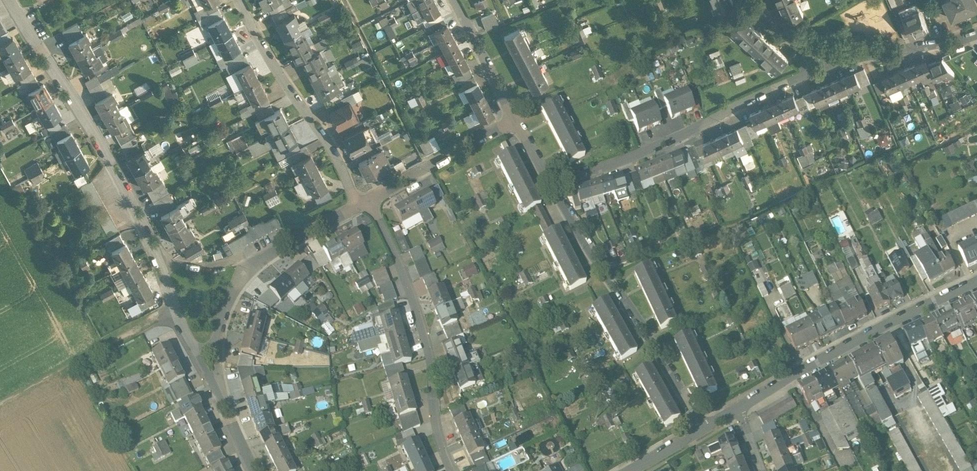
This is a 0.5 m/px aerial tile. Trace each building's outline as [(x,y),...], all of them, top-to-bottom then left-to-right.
[(170,0),(158,7),(159,10),(171,4),(170,0)] [(263,9),(281,0),(259,0),(263,9)] [(407,2),(412,13),(433,2),(432,0),(411,0),(407,2)] [(474,3),(477,10),(484,6),(482,0),(474,3)] [(660,0),(657,0),(653,2),(658,14),(665,11),(660,0)] [(731,0),(712,0),(718,13),(734,6),(731,0)] [(787,22),(803,15),(796,0),(777,0),(787,22)] [(943,0),(952,19),(976,8),(976,2),(976,0),(944,0),(943,0)] [(214,2),(204,7),(193,12),(198,21),(218,10),(214,2)] [(433,2),(412,13),(418,24),(423,21),(427,19),(426,19),(439,12),(433,2)] [(171,4),(159,10),(161,13),(173,7),(171,4)] [(916,4),(899,11),(911,38),(927,30),(916,4)] [(574,9),(567,11),(570,18),(576,15),(574,9)] [(329,13),(317,19),(318,22),(330,16),(329,13)] [(493,13),(481,18),(485,30),(497,25),(493,13)] [(440,14),(427,20),(430,25),(442,19),(440,14)] [(294,16),(276,25),(284,40),(299,32),(295,25),(297,24),(294,16)] [(330,16),(318,22),(320,25),(332,19),(330,16)] [(223,18),(207,26),(216,42),(231,34),(223,18)] [(788,60),(744,19),(732,32),(776,72),(788,60)] [(77,23),(62,31),(69,43),(83,35),(77,23)] [(446,25),(433,32),(439,43),(451,36),(446,25)] [(582,28),(575,31),(581,43),(587,41),(582,28)] [(121,29),(109,36),(111,39),(122,32),(121,29)] [(547,84),(519,29),(504,37),(532,92),(547,84)] [(122,32),(111,39),(112,42),(124,35),(122,32)] [(303,39),(299,32),(284,40),(291,55),(309,46),(305,38),(303,39)] [(86,34),(69,43),(77,58),(92,50),(88,42),(90,41),(86,34)] [(231,34),(216,42),(224,58),(239,50),(231,34)] [(451,36),(439,43),(444,53),(457,46),(451,36)] [(13,39),(0,46),(0,52),(6,63),(21,54),(13,39)] [(677,39),(671,42),(676,54),(682,51),(677,39)] [(309,46),(291,55),(296,63),(308,57),(317,52),(313,44),(309,46)] [(457,46),(444,53),(450,63),(462,57),(457,46)] [(92,50),(77,58),(85,72),(102,63),(98,55),(96,57),(92,50)] [(192,50),(180,56),(182,59),(194,53),(192,50)] [(194,53),(182,59),(183,62),(195,56),(194,53)] [(21,54),(6,63),(10,70),(5,73),(9,81),(30,70),(21,54)] [(245,57),(225,67),(229,75),(235,72),(249,65),(245,57)] [(308,57),(296,63),(300,70),(312,64),(308,57)] [(462,57),(450,63),(455,74),(468,67),(462,57)] [(356,59),(344,65),(346,68),(357,62),(356,59)] [(954,73),(942,59),(941,59),(928,65),(931,73),(934,78),(942,75),(943,78),(954,73)] [(926,60),(914,65),(915,65),(920,78),(923,84),(933,80),(930,74),(931,73),(928,65),(926,60)] [(323,61),(306,70),(313,84),(329,76),(325,69),(327,68),(323,61)] [(732,64),(736,77),(746,74),(742,61),(732,64)] [(357,62),(346,68),(347,71),(359,65),(357,62)] [(249,65),(235,72),(244,88),(258,81),(249,65)] [(915,65),(904,69),(909,82),(920,78),(915,65)] [(455,74),(452,76),(457,85),(473,77),(468,67),(455,74)] [(603,79),(598,67),(592,69),(597,82),(603,79)] [(863,68),(857,71),(863,86),(869,83),(863,68)] [(904,69),(893,74),(899,87),(909,82),(904,69)] [(31,72),(19,79),(22,85),(35,78),(31,72)] [(860,85),(854,72),(843,77),(849,90),(860,85)] [(893,74),(882,79),(888,92),(899,87),(893,74)] [(89,89),(100,83),(96,76),(85,82),(89,89)] [(329,76),(313,84),(321,99),(338,90),(335,83),(332,84),(329,76)] [(843,77),(833,82),(838,95),(849,90),(843,77)] [(108,78),(100,83),(107,96),(112,94),(116,92),(108,78)] [(882,79),(873,83),(877,94),(884,91),(884,93),(888,92),(882,79)] [(244,88),(233,94),(238,103),(248,97),(252,105),(266,98),(258,81),(244,88)] [(833,82),(822,86),(827,99),(838,95),(833,82)] [(97,102),(107,96),(100,83),(89,89),(97,102)] [(477,84),(464,91),(470,101),(482,95),(477,84)] [(43,85),(28,94),(37,109),(52,101),(43,85)] [(822,86),(811,91),(816,104),(817,104),(820,109),(830,105),(827,99),(822,86)] [(934,91),(930,92),(928,86),(924,88),(927,94),(929,99),(936,96),(934,91)] [(149,88),(137,95),(139,98),(150,91),(149,88)] [(150,91),(139,98),(140,101),(152,94),(150,91)] [(667,107),(660,91),(654,93),(661,110),(667,107)] [(683,92),(678,94),(675,95),(683,114),(694,109),(686,91),(683,92)] [(809,93),(803,96),(808,109),(815,106),(809,93)] [(97,102),(95,103),(103,118),(118,109),(114,102),(116,101),(112,94),(107,96),(97,102)] [(352,94),(336,103),(339,108),(347,104),(349,106),(356,103),(352,94)] [(482,95),(470,101),(475,111),(488,105),(482,95)] [(675,95),(672,96),(672,97),(667,99),(664,100),(672,119),(683,114),(675,95)] [(793,96),(782,100),(788,113),(799,108),(793,96)] [(803,96),(797,98),(802,111),(808,109),(803,96)] [(911,107),(906,96),(903,97),(908,109),(911,107)] [(219,97),(207,103),(209,107),(221,100),(219,97)] [(908,109),(903,97),(900,99),(905,110),(908,109)] [(657,99),(651,101),(653,104),(656,112),(661,110),(657,99)] [(221,100),(209,107),(211,110),(222,103),(221,100)] [(584,155),(556,100),(541,108),(569,163),(584,155)] [(782,100),(771,105),(777,118),(788,113),(782,100)] [(52,101),(37,109),(41,116),(31,121),(36,130),(61,116),(52,101)] [(618,114),(613,102),(606,105),(611,117),(618,114)] [(339,108),(330,113),(338,129),(349,123),(348,120),(354,117),(349,106),(347,104),(339,108)] [(653,104),(650,106),(645,108),(644,108),(642,109),(649,128),(660,123),(656,112),(653,104)] [(488,105),(475,111),(481,122),(493,116),(488,105)] [(771,105),(761,110),(766,123),(777,118),(771,105)] [(118,109),(103,118),(111,132),(112,132),(128,123),(124,115),(122,116),(118,109)] [(642,109),(639,110),(634,113),(634,112),(631,114),(638,133),(649,128),(642,109)] [(761,110),(750,114),(755,127),(766,123),(761,110)] [(280,111),(264,119),(272,135),(288,127),(280,111)] [(378,114),(362,123),(365,128),(368,126),(369,129),(382,122),(378,114)] [(0,126),(2,129),(13,122),(12,119),(0,126)] [(13,122),(2,129),(3,132),(15,125),(13,122)] [(751,122),(745,125),(751,138),(757,135),(751,122)] [(128,123),(112,132),(120,146),(136,137),(128,123)] [(751,138),(745,125),(737,128),(743,141),(742,141),(745,147),(753,144),(751,138)] [(369,129),(368,126),(365,128),(343,139),(351,155),(361,150),(376,142),(369,129)] [(623,126),(616,129),(619,135),(625,133),(623,126)] [(288,127),(272,135),(280,150),(296,143),(288,127)] [(195,134),(192,128),(182,133),(186,140),(195,134)] [(737,128),(726,134),(732,146),(742,141),(743,141),(737,128)] [(844,140),(840,129),(837,130),(842,142),(845,140),(844,140)] [(878,136),(882,146),(892,141),(888,132),(878,136)] [(80,150),(71,134),(57,141),(66,158),(80,150)] [(388,134),(378,140),(381,146),(392,140),(388,134)] [(726,134),(716,138),(721,151),(732,146),(726,134)] [(231,149),(247,144),(243,135),(228,140),(231,149)] [(247,147),(254,159),(272,150),(273,154),(280,150),(272,135),(247,147)] [(427,155),(442,148),(435,135),(421,142),(427,155)] [(716,138),(705,143),(711,156),(721,151),(716,138)] [(949,153),(963,144),(961,139),(947,148),(949,153)] [(157,153),(164,149),(161,142),(153,146),(157,153)] [(280,150),(273,154),(278,162),(300,151),(296,143),(280,150)] [(705,143),(694,148),(700,161),(711,156),(705,143)] [(127,160),(141,152),(136,144),(122,152),(127,160)] [(246,144),(234,150),(235,153),(247,147),(246,144)] [(180,146),(168,152),(170,155),(182,149),(180,146)] [(247,147),(235,153),(237,156),(249,150),(247,147)] [(802,155),(798,157),(802,166),(809,163),(809,162),(805,154),(802,147),(799,149),(802,155)] [(285,159),(289,166),(296,163),(310,156),(306,148),(285,159)] [(182,149),(170,155),(172,158),(183,152),(182,149)] [(692,149),(687,152),(693,164),(698,162),(692,149)] [(80,150),(66,158),(75,174),(89,166),(80,150)] [(141,152),(127,160),(135,175),(150,166),(159,161),(155,153),(148,157),(144,151),(141,152)] [(540,205),(512,151),(497,159),(525,213),(540,205)] [(814,160),(810,151),(808,152),(805,154),(809,162),(814,160)] [(379,154),(359,165),(365,175),(364,176),(366,179),(373,176),(373,177),(378,174),(378,173),(381,171),(390,166),(386,160),(383,162),(379,154)] [(679,154),(668,159),(673,172),(685,167),(679,154)] [(310,156),(296,163),(301,173),(295,176),(298,183),(318,172),(310,156)] [(673,172),(668,159),(657,163),(662,176),(673,172)] [(657,163),(646,167),(652,180),(662,176),(657,163)] [(390,166),(381,171),(386,181),(397,175),(392,165),(390,166)] [(150,166),(135,175),(143,189),(145,188),(160,180),(156,172),(154,173),(150,166)] [(477,167),(471,170),(474,177),(481,173),(477,167)] [(646,167),(635,172),(636,173),(640,184),(641,184),(652,180),(646,167)] [(40,168),(28,174),(30,177),(42,171),(40,168)] [(42,171),(30,177),(32,180),(43,174),(42,171)] [(298,183),(293,185),(298,194),(309,189),(313,196),(327,189),(318,172),(298,183)] [(636,173),(628,175),(634,192),(643,190),(641,184),(640,184),(636,173)] [(77,177),(79,184),(88,181),(86,175),(77,177)] [(634,192),(628,175),(621,177),(625,190),(626,195),(634,192)] [(621,177),(610,180),(614,193),(625,190),(621,177)] [(168,194),(160,180),(145,188),(153,202),(168,194)] [(610,180),(599,183),(602,197),(614,193),(610,180)] [(118,230),(91,182),(81,188),(108,236),(118,230)] [(599,183),(587,187),(591,200),(602,197),(599,183)] [(587,187),(576,190),(580,203),(591,200),(587,187)] [(309,189),(298,194),(299,196),(306,199),(313,196),(309,189)] [(275,191),(263,197),(264,200),(276,194),(275,191)] [(327,191),(314,198),(318,206),(331,199),(327,191)] [(427,192),(411,201),(418,215),(424,225),(433,220),(427,210),(435,206),(427,192)] [(153,202),(160,216),(176,208),(168,194),(153,202)] [(276,194),(264,200),(266,203),(278,197),(276,194)] [(486,207),(479,195),(473,198),(480,210),(486,207)] [(278,197),(266,203),(269,208),(280,202),(278,197)] [(411,201),(395,210),(402,223),(418,215),(411,201)] [(947,215),(952,226),(976,213),(976,207),(975,202),(947,215)] [(212,203),(200,209),(202,212),(213,206),(212,203)] [(213,206),(202,212),(203,215),(215,209),(213,206)] [(176,208),(160,216),(168,231),(183,222),(179,215),(182,214),(177,207),(176,208)] [(874,224),(885,219),(880,207),(868,212),(874,224)] [(595,209),(586,213),(588,219),(598,215),(595,209)] [(230,222),(236,233),(250,226),(244,215),(230,222)] [(276,217),(227,244),(233,254),(282,227),(276,217)] [(504,218),(498,221),(501,227),(507,224),(504,218)] [(183,222),(168,231),(177,245),(193,236),(189,228),(187,230),(183,222)] [(585,282),(558,229),(543,237),(570,290),(585,282)] [(921,229),(917,232),(921,240),(925,238),(921,229)] [(355,232),(339,240),(347,254),(363,245),(355,232)] [(921,240),(917,232),(911,235),(921,254),(922,256),(928,253),(921,240)] [(439,237),(433,241),(436,247),(442,243),(439,237)] [(945,254),(939,258),(927,237),(925,238),(921,240),(928,253),(942,276),(954,270),(945,254)] [(941,237),(936,239),(942,249),(947,246),(941,237)] [(347,254),(339,240),(323,249),(330,263),(338,259),(344,270),(353,265),(347,254)] [(966,245),(966,246),(959,250),(968,268),(976,263),(976,240),(966,245)] [(433,241),(427,244),(430,250),(436,247),(433,241)] [(232,253),(226,242),(221,245),(227,256),(232,253)] [(901,242),(896,245),(901,254),(904,259),(909,257),(901,242)] [(134,260),(125,244),(111,251),(120,267),(134,260)] [(199,244),(185,252),(190,259),(203,252),(199,244)] [(421,276),(433,272),(423,245),(411,250),(421,276)] [(519,247),(513,250),(516,256),(522,253),(519,247)] [(858,267),(851,254),(854,252),(851,247),(842,251),(846,260),(850,267),(851,270),(858,267)] [(699,248),(692,251),(695,258),(702,255),(699,248)] [(821,253),(813,256),(815,261),(823,258),(821,253)] [(928,253),(922,256),(921,254),(916,256),(922,267),(921,267),(922,269),(930,283),(942,276),(928,253)] [(901,254),(889,260),(897,275),(909,269),(904,259),(901,254)] [(625,256),(617,259),(619,265),(627,262),(625,256)] [(922,267),(916,256),(911,260),(917,272),(922,269),(921,267),(922,267)] [(85,260),(79,263),(82,270),(88,266),(85,260)] [(134,260),(120,267),(129,283),(143,276),(134,260)] [(846,260),(827,270),(830,277),(850,267),(846,260)] [(867,260),(860,263),(865,273),(872,269),(867,260)] [(462,270),(466,278),(476,273),(472,265),(462,270)] [(308,277),(298,266),(284,278),(294,290),(301,297),(308,290),(302,283),(308,277)] [(677,322),(651,266),(635,273),(662,329),(677,322)] [(707,266),(701,269),(707,281),(713,278),(707,266)] [(872,269),(865,273),(871,284),(872,283),(876,290),(874,291),(873,289),(867,292),(877,311),(890,304),(883,290),(877,278),(872,269)] [(532,284),(525,272),(519,275),(525,287),(532,284)] [(812,273),(796,281),(802,292),(818,284),(812,273)] [(433,274),(422,279),(428,294),(439,289),(433,274)] [(883,275),(877,278),(883,290),(887,287),(885,282),(887,281),(883,275)] [(143,276),(129,283),(138,299),(152,292),(143,276)] [(367,277),(361,280),(364,286),(370,283),(367,277)] [(788,277),(783,280),(784,283),(780,284),(782,288),(791,284),(788,277)] [(284,278),(270,290),(280,302),(294,290),(284,278)] [(361,280),(355,284),(359,290),(364,286),(361,280)] [(887,287),(883,290),(890,304),(903,298),(895,283),(887,287)] [(390,284),(380,288),(385,303),(392,301),(396,299),(390,284)] [(768,295),(763,284),(757,287),(763,298),(768,295)] [(782,288),(780,289),(783,294),(793,289),(791,284),(782,288)] [(845,290),(840,293),(836,286),(828,290),(835,304),(835,303),(838,308),(839,308),(846,305),(847,307),(838,312),(845,327),(867,317),(859,301),(851,305),(850,303),(851,303),(845,290)] [(859,286),(854,289),(859,299),(864,296),(859,286)] [(439,289),(428,294),(435,311),(449,305),(442,288),(439,289)] [(473,288),(467,290),(469,296),(476,294),(473,288)] [(111,289),(100,295),(101,298),(113,292),(111,289)] [(793,289),(783,294),(785,300),(796,294),(793,289)] [(270,290),(256,302),(270,309),(279,301),(270,290)] [(719,290),(712,293),(716,299),(722,296),(719,290)] [(113,292),(101,298),(103,302),(115,295),(113,292)] [(476,294),(469,296),(472,303),(478,300),(476,294)] [(545,297),(539,300),(542,306),(548,303),(545,297)] [(449,305),(435,311),(442,328),(456,322),(453,314),(464,310),(460,300),(449,305)] [(636,351),(607,300),(592,308),(621,360),(636,351)] [(392,301),(385,303),(377,308),(380,317),(396,313),(392,301)] [(969,301),(951,310),(960,328),(962,331),(976,324),(976,314),(969,301)] [(268,309),(254,302),(251,314),(266,317),(268,309)] [(326,310),(322,305),(317,309),(321,315),(326,310)] [(788,305),(778,310),(784,320),(793,315),(788,305)] [(835,306),(809,320),(819,341),(845,327),(838,312),(835,306)] [(317,309),(312,314),(316,319),(321,315),(317,309)] [(960,328),(951,310),(932,319),(942,337),(960,328)] [(477,329),(470,313),(464,316),(470,332),(477,329)] [(397,315),(380,319),(380,320),(371,322),(372,328),(373,331),(383,328),(385,336),(402,332),(397,315)] [(265,321),(250,317),(245,335),(260,338),(265,321)] [(733,317),(727,320),(730,326),(736,323),(733,317)] [(942,337),(932,319),(920,325),(927,341),(929,346),(937,342),(938,344),(944,341),(942,337)] [(819,341),(809,320),(797,326),(807,346),(819,341)] [(323,326),(331,335),(337,331),(329,321),(323,326)] [(442,328),(447,341),(462,335),(456,322),(442,328)] [(565,323),(559,326),(562,332),(569,329),(565,323)] [(920,325),(904,332),(916,356),(922,353),(918,346),(927,341),(920,325)] [(797,326),(786,331),(796,352),(807,346),(797,326)] [(351,334),(355,345),(357,345),(355,338),(362,336),(364,343),(380,338),(385,336),(383,328),(373,331),(372,328),(351,334)] [(147,341),(155,338),(152,330),(144,333),(147,341)] [(402,332),(385,336),(391,355),(394,366),(401,364),(411,362),(402,332)] [(717,390),(691,334),(675,341),(702,398),(717,390)] [(260,338),(245,335),(241,353),(256,356),(260,338)] [(745,335),(739,338),(745,350),(751,347),(745,335)] [(362,336),(355,338),(357,345),(364,343),(362,336)] [(364,343),(357,345),(359,351),(365,349),(366,351),(382,346),(380,338),(364,343)] [(461,351),(455,338),(441,344),(446,356),(461,351)] [(904,364),(890,339),(875,347),(900,392),(910,387),(899,366),(904,364)] [(304,342),(297,341),(295,347),(302,349),(304,342)] [(260,343),(256,356),(271,360),(275,347),(260,343)] [(575,358),(569,346),(562,350),(569,361),(575,358)] [(302,349),(295,347),(294,354),(301,355),(302,349)] [(875,347),(849,361),(858,379),(865,391),(874,386),(869,377),(881,371),(894,395),(900,392),(875,347)] [(168,348),(152,356),(160,372),(176,364),(168,348)] [(497,349),(491,351),(493,357),(500,355),(497,349)] [(461,351),(446,356),(453,374),(468,368),(480,363),(476,353),(464,358),(461,351)] [(922,353),(916,356),(919,362),(921,361),(926,371),(933,368),(925,352),(922,353)] [(391,355),(381,358),(384,369),(394,366),(391,355)] [(500,355),(493,357),(496,364),(502,361),(500,355)] [(252,359),(240,356),(237,369),(251,369),(252,359)] [(849,361),(829,371),(839,389),(840,392),(850,387),(850,386),(849,384),(858,379),(849,361)] [(755,362),(749,365),(752,371),(758,368),(755,362)] [(176,364),(160,372),(168,387),(184,380),(176,364)] [(388,383),(405,378),(401,364),(394,366),(384,369),(388,383)] [(680,418),(651,366),(636,374),(665,426),(680,418)] [(468,368),(453,374),(460,391),(474,385),(468,368)] [(589,368),(583,371),(586,377),(592,374),(589,368)] [(237,369),(242,386),(257,382),(253,369),(251,369),(237,369)] [(263,369),(253,369),(257,382),(265,379),(263,369)] [(839,389),(829,371),(813,380),(823,398),(839,389)] [(405,378),(388,383),(394,400),(410,395),(405,378)] [(184,380),(168,387),(177,403),(193,395),(184,380)] [(823,398),(813,380),(799,387),(809,406),(816,402),(821,412),(829,408),(823,398)] [(126,381),(120,384),(123,390),(129,387),(126,381)] [(257,382),(242,386),(247,404),(272,397),(274,396),(271,387),(259,390),(257,382)] [(299,385),(293,387),(294,393),(301,391),(299,385)] [(129,387),(123,390),(126,396),(132,393),(129,387)] [(867,420),(850,387),(840,392),(858,425),(867,420)] [(892,418),(876,389),(866,394),(881,421),(882,423),(892,418)] [(301,391),(294,393),(296,400),(303,398),(301,391)] [(928,391),(917,397),(961,470),(967,470),(972,468),(928,391)] [(607,394),(601,397),(604,403),(610,400),(607,394)] [(193,395),(180,401),(183,407),(195,401),(193,395)] [(410,395),(394,400),(399,417),(415,412),(410,395)] [(272,397),(247,404),(252,422),(257,436),(259,435),(274,430),(269,417),(267,417),(264,407),(274,404),(272,397)] [(791,399),(759,418),(764,427),(797,408),(791,399)] [(184,419),(185,419),(201,411),(199,408),(201,408),(198,402),(197,403),(195,401),(183,407),(179,409),(180,411),(184,419)] [(368,401),(361,403),(363,409),(370,407),(368,401)] [(370,407),(363,409),(365,416),(371,414),(370,407)] [(515,409),(509,412),(511,418),(518,415),(515,409)] [(180,411),(171,415),(175,424),(184,419),(180,411)] [(201,411),(185,419),(193,435),(209,427),(201,411)] [(415,412),(399,417),(403,433),(420,426),(415,412)] [(518,415),(511,418),(514,424),(520,421),(518,415)] [(615,427),(609,415),(603,418),(609,430),(615,427)] [(468,417),(454,423),(461,440),(476,434),(468,417)] [(274,430),(259,435),(265,447),(279,440),(290,435),(287,426),(274,430)] [(209,427),(193,435),(201,451),(217,443),(209,427)] [(898,429),(888,434),(908,470),(920,470),(898,429)] [(417,441),(412,430),(401,435),(406,446),(417,441)] [(317,434),(311,437),(314,443),(320,440),(317,434)] [(476,434),(461,440),(469,457),(483,450),(476,434)] [(628,434),(622,437),(625,443),(631,440),(628,434)] [(779,434),(764,440),(771,457),(786,451),(779,434)] [(808,434),(801,437),(804,443),(810,441),(808,434)] [(734,438),(707,448),(711,458),(723,453),(737,447),(734,438)] [(279,440),(265,447),(273,464),(287,456),(279,440)] [(320,440),(314,443),(317,449),(323,446),(320,440)] [(417,441),(403,448),(411,464),(425,458),(417,441)] [(810,441),(804,443),(807,450),(813,447),(810,441)] [(159,445),(153,448),(156,454),(162,451),(159,445)] [(771,457),(777,470),(794,470),(790,460),(801,456),(797,446),(786,451),(771,457)] [(737,447),(723,453),(730,470),(744,464),(737,447)] [(517,451),(523,462),(530,459),(525,448),(517,451)] [(483,450),(469,457),(475,469),(489,463),(483,450)] [(162,451),(156,454),(159,460),(165,456),(162,451)] [(700,452),(695,454),(700,463),(705,461),(700,452)] [(273,464),(277,470),(294,470),(287,456),(273,464)] [(411,464),(414,470),(431,470),(425,458),(411,464)] [(210,466),(213,470),(214,470),(227,464),(225,459),(210,466)] [(568,470),(586,470),(582,463),(568,470)]
